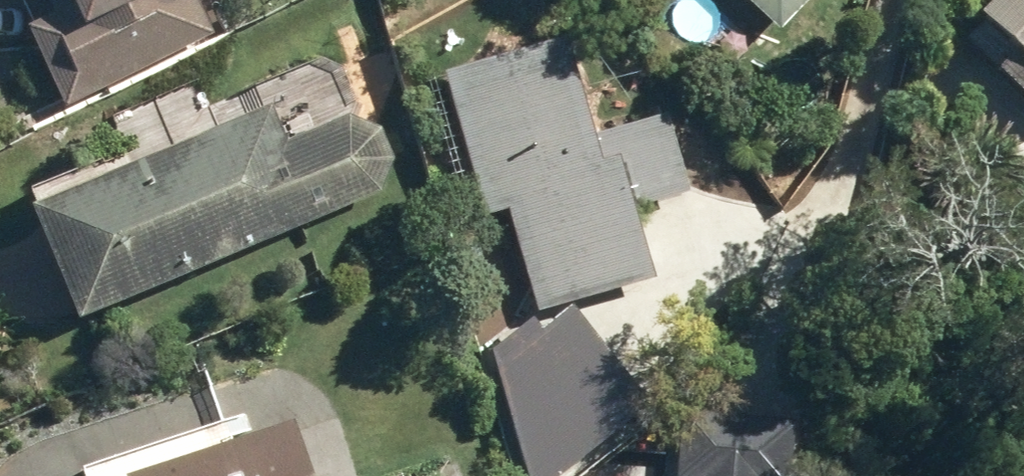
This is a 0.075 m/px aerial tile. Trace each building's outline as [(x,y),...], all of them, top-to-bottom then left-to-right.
[(74,101),(222,34),(206,0),(27,0),(74,101)] [(791,31),(822,0),(759,0),(791,31)] [(975,35),(1023,81),(1023,0),(1008,0),(975,35)] [(580,35),(452,69),(490,215),(516,208),(544,315),(667,283),(647,207),(699,194),(678,113),(606,132),(580,35)] [(34,190),(90,320),(389,192),(401,156),(387,124),(357,113),(296,139),(281,104),(252,116),(242,93),(212,106),(201,80),(120,114),(134,147),(34,190)] [(645,412),(566,314),(498,369),(523,401),(519,404),(572,471),(645,412)] [(672,475),(795,475),(821,424),(725,375),(672,475)] [(91,465),(95,475),(361,475),(338,409),(256,436),(247,412),(91,465)]
